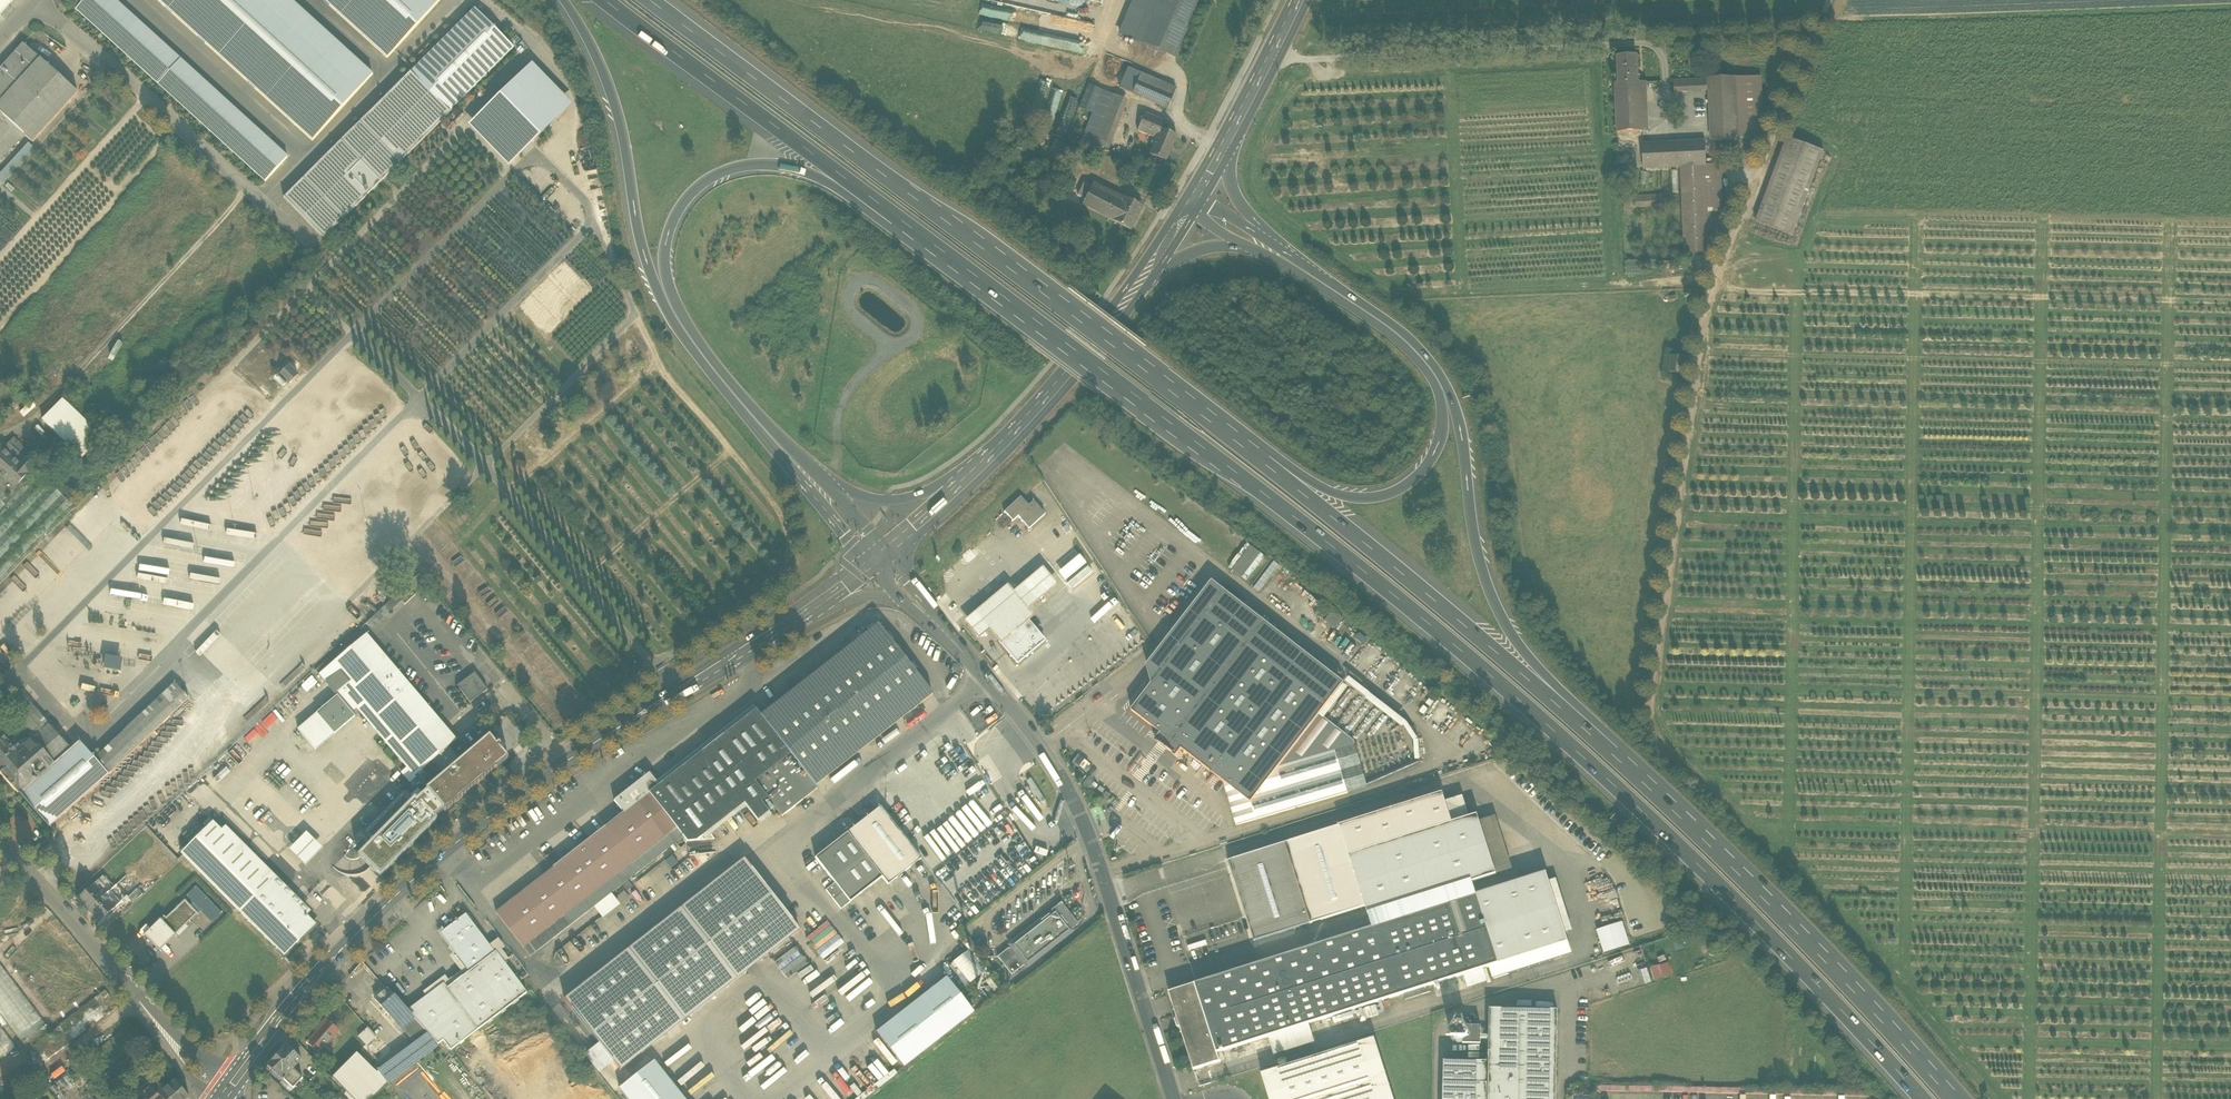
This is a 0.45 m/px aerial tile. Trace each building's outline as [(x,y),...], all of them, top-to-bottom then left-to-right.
[(12,0),(0,0),(0,13),(12,0)] [(158,86),(180,61),(113,0),(64,0),(158,86)] [(312,143),(373,76),(290,0),(156,0),(312,143)] [(387,58),(440,0),(323,0),(387,58)] [(1134,42),(1152,0),(1133,0),(1118,34),(1134,42)] [(1134,42),(1165,55),(1189,0),(1152,0),(1134,42)] [(1165,55),(1175,59),(1200,0),(1189,0),(1165,55)] [(980,5),(978,14),(986,16),(988,7),(980,5)] [(475,8),(410,73),(450,112),(514,47),(475,8)] [(15,125),(26,135),(34,142),(80,93),(25,43),(0,71),(0,111),(15,125)] [(1617,76),(1617,84),(1642,83),(1642,75),(1639,75),(1638,57),(1619,58),(1620,76),(1617,76)] [(287,159),(180,61),(158,86),(265,184),(287,159)] [(526,70),(565,110),(572,104),(532,64),(526,70)] [(1119,89),(1167,109),(1176,89),(1128,68),(1119,89)] [(475,120),(514,160),(565,110),(526,70),(475,120)] [(450,112),(410,73),(410,72),(284,199),(324,239),(450,112)] [(1713,92),(1716,142),(1746,141),(1765,139),(1760,74),(1743,75),(1676,80),(1677,94),(1713,92)] [(1617,84),(1619,133),(1644,132),(1642,83),(1617,84)] [(1081,142),(1104,148),(1124,99),(1101,90),(1081,142)] [(1124,99),(1104,148),(1108,149),(1127,101),(1124,99)] [(15,125),(0,111),(0,141),(15,125)] [(1137,131),(1157,139),(1161,129),(1164,122),(1144,114),(1137,131)] [(514,160),(475,120),(469,126),(508,166),(514,160)] [(15,125),(0,141),(0,164),(26,135),(15,125)] [(1177,136),(1161,129),(1157,139),(1149,155),(1165,162),(1177,136)] [(1755,221),(1792,235),(1823,151),(1787,138),(1755,221)] [(1055,139),(1051,149),(1063,154),(1067,144),(1055,139)] [(1646,168),(1683,167),(1707,166),(1707,141),(1678,142),(1678,146),(1645,146),(1646,168)] [(17,168),(35,149),(28,144),(11,162),(17,168)] [(1723,165),(1707,166),(1709,234),(1724,234),(1723,165)] [(1709,234),(1707,166),(1683,167),(1685,257),(1710,257),(1709,234)] [(1079,194),(1086,198),(1092,187),(1085,183),(1079,194)] [(1083,204),(1099,212),(1108,195),(1092,187),(1086,198),(1083,204)] [(1121,203),(1108,195),(1099,212),(1112,219),(1121,203)] [(1635,196),(1635,208),(1666,207),(1665,195),(1635,196)] [(1112,219),(1131,230),(1143,207),(1125,197),(1121,203),(1112,219)] [(1670,373),(1682,375),(1684,359),(1672,357),(1670,373)] [(279,375),(289,384),(298,375),(288,366),(279,375)] [(42,421),(81,459),(102,438),(63,400),(42,421)] [(3,450),(20,466),(25,460),(8,444),(3,450)] [(15,489),(33,468),(34,468),(25,460),(20,466),(3,450),(0,448),(0,476),(15,489)] [(91,476),(84,469),(78,464),(65,478),(70,484),(77,491),(91,476)] [(7,508),(8,509),(0,518),(0,583),(74,507),(33,468),(15,489),(0,476),(0,515),(7,508)] [(1018,516),(1029,529),(1045,514),(1033,501),(1028,506),(1020,497),(1004,512),(1013,521),(1018,516)] [(1232,570),(1251,546),(1247,543),(1228,567),(1232,570)] [(1261,554),(1251,546),(1232,570),(1242,578),(1261,554)] [(1265,557),(1261,554),(1242,578),(1246,581),(1265,557)] [(1078,555),(1057,572),(1064,581),(1085,563),(1078,555)] [(1275,561),(1254,587),(1260,591),(1280,565),(1275,561)] [(1086,564),(1075,573),(1080,578),(1090,570),(1086,564)] [(989,629),(999,642),(1015,629),(1027,619),(1028,621),(1033,616),(1027,609),(1057,585),(1042,568),(1013,592),(1007,585),(964,621),(978,638),(989,629)] [(1070,587),(1080,578),(1075,573),(1065,582),(1070,587)] [(1214,604),(1333,697),(1343,684),(1344,682),(1212,580),(1146,665),(1152,684),(1214,604)] [(356,642),(366,654),(419,605),(407,592),(355,641),(356,642)] [(1182,749),(1223,782),(1251,803),(1279,766),(1320,714),(1333,697),(1214,604),(1152,684),(1131,710),(1161,733),(1182,749)] [(1319,617),(1325,621),(1331,612),(1326,608),(1319,617)] [(1344,618),(1333,610),(1331,612),(1325,621),(1336,629),(1344,618)] [(1044,640),(1028,621),(1027,619),(1015,629),(999,642),(1017,663),(1044,640)] [(877,624),(760,716),(814,786),(932,695),(877,624)] [(366,654),(356,642),(327,669),(411,766),(408,769),(418,780),(424,775),(422,772),(423,771),(415,761),(441,739),(366,654)] [(104,656),(103,669),(121,670),(122,657),(104,656)] [(457,686),(470,703),(487,690),(474,673),(457,686)] [(1346,682),(1367,699),(1371,694),(1349,678),(1346,682)] [(99,760),(179,687),(174,682),(95,755),(99,760)] [(1320,714),(1325,718),(1348,688),(1343,684),(1333,697),(1320,714)] [(179,687),(99,760),(109,770),(189,698),(179,687)] [(1,704),(32,737),(48,722),(18,689),(1,704)] [(1403,728),(1404,726),(1407,722),(1371,694),(1367,699),(1366,700),(1403,728)] [(316,713),(334,734),(355,717),(351,713),(351,712),(337,696),(316,713)] [(816,789),(814,786),(760,716),(756,710),(658,786),(649,793),(682,837),(687,842),(696,841),(744,804),(757,821),(768,812),(761,803),(767,798),(781,817),(816,789)] [(315,750),(334,734),(316,713),(298,729),(315,750)] [(1335,750),(1347,792),(1367,786),(1366,783),(1354,740),(1325,718),(1320,714),(1279,766),(1335,750)] [(22,792),(71,746),(48,722),(32,737),(22,746),(17,751),(0,767),(0,768),(22,792)] [(1404,726),(1414,741),(1418,739),(1407,722),(1404,726)] [(292,758),(311,777),(339,749),(319,730),(292,758)] [(3,735),(0,732),(0,767),(17,751),(9,742),(3,735)] [(1176,757),(1182,749),(1161,733),(1155,741),(1176,757)] [(508,757),(502,750),(495,741),(489,735),(459,760),(442,774),(425,789),(427,790),(443,810),(444,811),(495,769),(496,769),(507,759),(507,758),(508,757)] [(9,742),(17,751),(22,746),(14,738),(9,742)] [(51,824),(109,770),(99,760),(95,755),(79,738),(71,746),(22,792),(51,824)] [(497,740),(495,741),(502,750),(504,749),(505,744),(501,740),(497,740)] [(459,760),(448,747),(431,761),(442,774),(459,760)] [(1335,750),(1279,766),(1251,803),(1223,782),(1236,825),(1347,792),(1335,750)] [(1366,783),(1367,786),(1419,763),(1418,760),(1415,760),(1366,783)] [(614,801),(623,813),(649,793),(658,786),(649,773),(614,801)] [(435,817),(443,810),(427,790),(422,794),(422,795),(417,799),(435,817)] [(611,893),(682,837),(649,793),(623,813),(553,868),(587,912),(593,907),(611,893)] [(1340,826),(1349,855),(1452,823),(1445,801),(1443,793),(1340,826)] [(1452,823),(1469,817),(1462,796),(1445,801),(1452,823)] [(435,817),(417,799),(414,797),(358,855),(380,877),(437,819),(435,817)] [(157,829),(181,853),(212,822),(188,798),(157,829)] [(847,833),(882,877),(888,885),(921,859),(915,851),(880,807),(847,833)] [(1365,906),(1368,915),(1472,882),(1496,874),(1479,821),(1477,815),(1469,817),(1452,823),(1349,855),(1365,906)] [(1495,816),(1479,821),(1496,874),(1512,869),(1495,816)] [(181,853),(258,930),(289,899),(229,839),(212,822),(181,853)] [(1310,924),(1365,906),(1349,855),(1340,826),(1285,843),(1310,924)] [(322,848),(306,832),(290,849),(305,865),(322,848)] [(815,858),(835,883),(842,893),(850,902),(882,877),(847,833),(815,858)] [(289,899),(306,916),(310,912),(233,835),(229,839),(289,899)] [(1285,843),(1229,861),(1254,941),(1310,924),(1285,843)] [(613,1062),(620,1070),(799,930),(744,859),(564,1000),(598,1043),(613,1062)] [(530,957),(587,912),(553,868),(495,913),(530,957)] [(1476,894),(1498,963),(1568,941),(1565,932),(1548,881),(1546,872),(1476,894)] [(99,881),(104,887),(110,882),(104,875),(99,881)] [(1556,879),(1548,881),(1565,932),(1572,930),(1556,879)] [(78,900),(88,911),(109,892),(104,887),(99,881),(78,900)] [(1368,915),(1372,927),(1476,894),(1472,882),(1368,915)] [(825,890),(833,900),(842,893),(835,883),(825,890)] [(222,914),(195,886),(186,896),(193,903),(190,906),(198,914),(200,911),(212,923),(222,914)] [(127,898),(133,903),(142,894),(137,889),(127,898)] [(114,897),(109,892),(88,911),(99,923),(116,908),(110,901),(114,897)] [(611,893),(593,907),(602,919),(620,905),(611,893)] [(850,902),(842,893),(833,900),(841,909),(850,902)] [(1372,927),(1195,984),(1217,1053),(1268,1036),(1307,1024),(1403,994),(1428,986),(1464,974),(1483,968),(1492,965),(1498,963),(1476,894),(1372,927)] [(306,916),(289,899),(258,930),(283,955),(314,924),(306,916)] [(160,919),(175,935),(198,914),(190,906),(185,900),(166,918),(164,916),(160,919)] [(1012,945),(1013,946),(1026,963),(1028,965),(1034,961),(1039,957),(1038,956),(1052,945),(1053,946),(1057,943),(1056,941),(1078,924),(1061,902),(1037,921),(1039,924),(1012,945)] [(466,914),(465,915),(464,913),(459,917),(460,919),(440,934),(454,953),(468,972),(447,988),(444,984),(426,997),(407,1011),(437,1044),(443,1040),(450,1050),(527,993),(496,952),(494,953),(466,914)] [(175,935),(160,919),(144,935),(159,952),(176,936),(175,935)] [(828,921),(807,937),(821,955),(842,938),(828,921)] [(1622,922),(1597,930),(1604,952),(1629,944),(1622,922)] [(1572,954),(1568,941),(1498,963),(1492,965),(1496,978),(1572,954)] [(797,946),(776,962),(790,980),(811,963),(797,946)] [(1011,975),(1026,963),(1013,946),(1009,949),(1008,948),(997,957),(1011,975)] [(468,972),(454,953),(449,956),(461,971),(448,980),(445,976),(423,992),(426,997),(444,984),(447,988),(468,972)] [(1655,980),(1673,974),(1668,962),(1651,968),(1655,980)] [(22,1043),(46,1025),(0,964),(0,1013),(22,1043)] [(1483,968),(1464,974),(1468,987),(1487,981),(1483,968)] [(946,978),(876,1032),(903,1067),(973,1012),(946,978)] [(1169,992),(1177,1018),(1180,1028),(1194,1070),(1220,1062),(1217,1053),(1195,984),(1195,983),(1169,992)] [(1403,994),(1405,1000),(1430,992),(1428,986),(1403,994)] [(388,1014),(389,1013),(401,1004),(387,989),(375,999),(388,1014)] [(52,1032),(63,1047),(113,1009),(99,991),(49,1029),(52,1032)] [(407,1011),(401,1004),(389,1013),(415,1044),(389,1064),(378,1072),(388,1083),(438,1046),(407,1011)] [(1557,1010),(1490,1009),(1488,1098),(1556,1098),(1557,1010)] [(339,1031),(337,1030),(334,1027),(326,1019),(315,1031),(317,1032),(308,1042),(307,1041),(306,1043),(307,1044),(308,1043),(324,1058),(331,1050),(326,1045),(339,1031)] [(1457,1040),(1462,1040),(1466,1038),(1468,1034),(1468,1030),(1466,1026),(1462,1023),(1457,1023),(1453,1025),(1451,1029),(1451,1034),(1453,1038),(1457,1040)] [(1307,1024),(1268,1036),(1274,1054),(1312,1041),(1307,1024)] [(49,1029),(46,1025),(22,1043),(28,1050),(52,1032),(49,1029)] [(1481,1026),(1466,1026),(1468,1030),(1468,1034),(1466,1038),(1462,1040),(1463,1043),(1480,1044),(1481,1026)] [(15,1047),(0,1027),(0,1059),(15,1047)] [(358,1035),(367,1045),(376,1036),(367,1027),(358,1035)] [(63,1047),(52,1032),(28,1050),(39,1065),(63,1047)] [(1374,1038),(1262,1074),(1269,1098),(1394,1098),(1374,1038)] [(598,1073),(613,1062),(598,1043),(584,1054),(598,1073)] [(283,1080),(293,1069),(296,1067),(302,1060),(286,1045),(267,1066),(283,1080)] [(357,1053),(332,1077),(353,1098),(373,1098),(388,1083),(378,1072),(377,1073),(357,1053)] [(618,1088),(627,1098),(684,1098),(653,1061),(618,1088)] [(1489,1062),(1444,1061),(1443,1098),(1488,1098),(1489,1062)] [(303,1079),(293,1069),(283,1080),(293,1089),(303,1079)] [(856,1098),(865,1098),(898,1073),(895,1069),(856,1098)] [(107,1084),(116,1098),(128,1089),(118,1076),(107,1084)] [(166,1090),(159,1096),(162,1098),(189,1098),(190,1098),(176,1082),(166,1090)] [(159,1096),(166,1090),(160,1083),(151,1090),(149,1088),(143,1094),(141,1091),(134,1097),(134,1098),(162,1098),(159,1096)]
